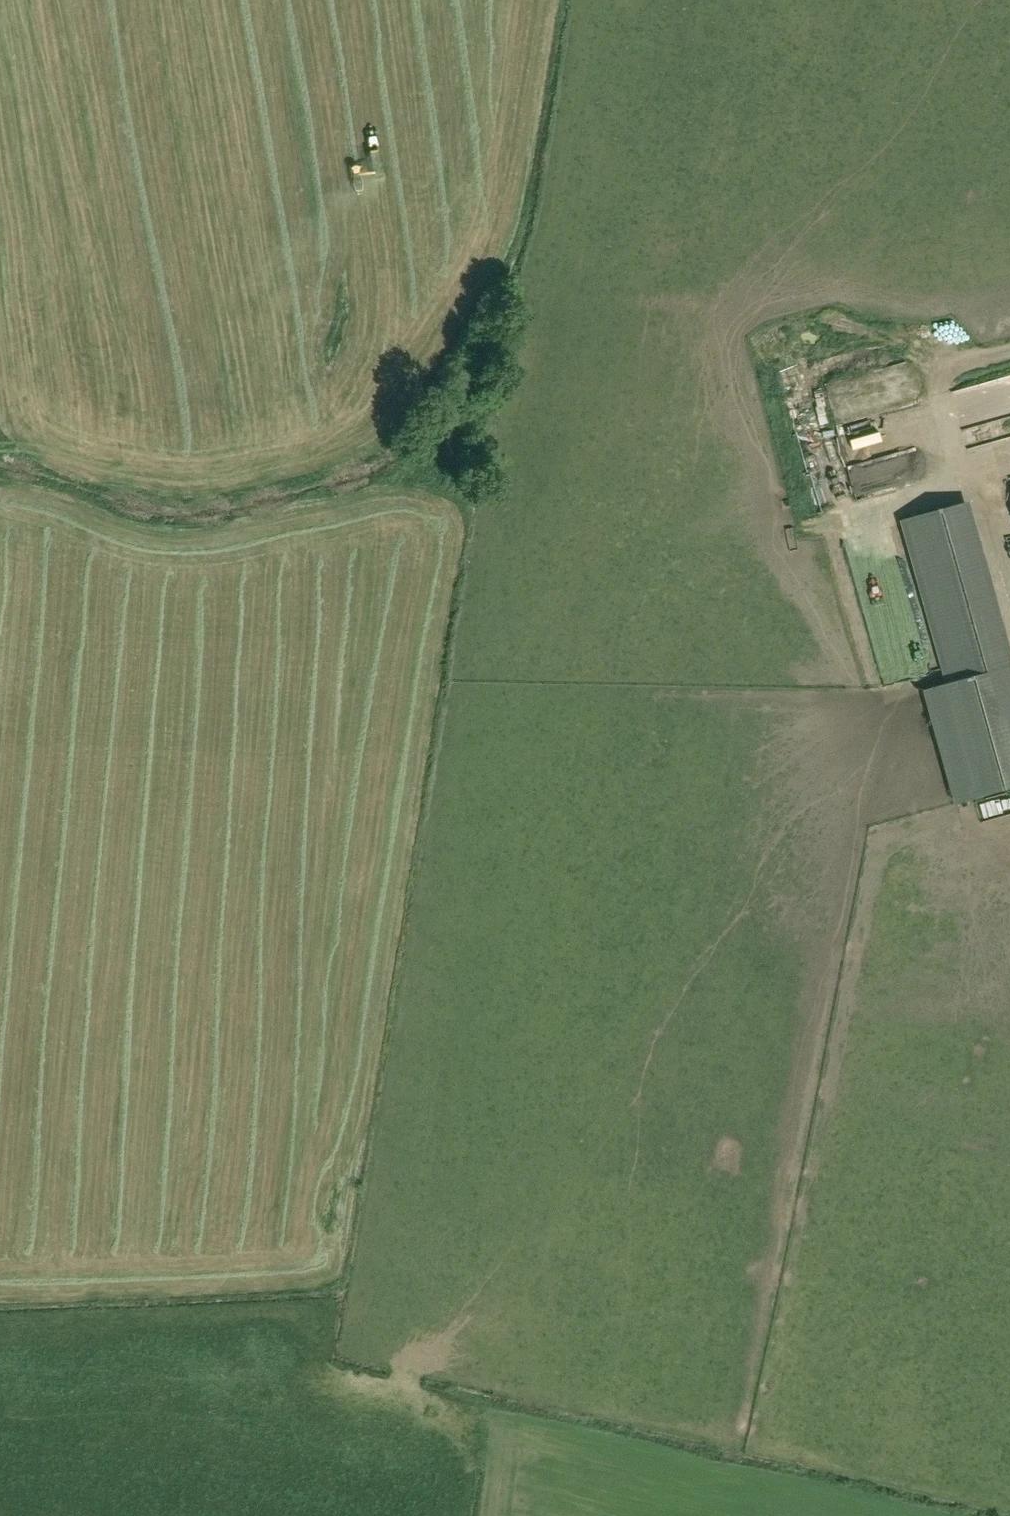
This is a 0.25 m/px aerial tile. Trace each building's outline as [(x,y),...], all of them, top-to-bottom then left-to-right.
[(871,454),(862,437),(850,443),(859,460),(871,454)] [(947,686),(924,692),(955,802),(1009,787),(1009,652),(969,503),(901,522),(947,686)]
